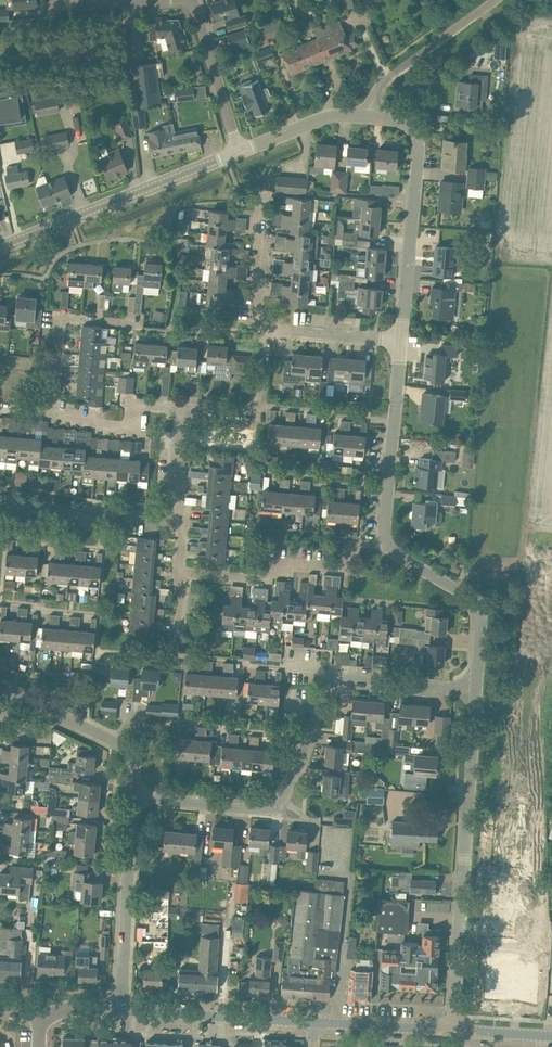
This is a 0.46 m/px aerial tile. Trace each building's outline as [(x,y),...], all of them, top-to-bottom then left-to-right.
[(15,9),(37,6),(37,0),(13,0),(15,9)] [(211,3),(216,20),(226,17),(227,20),(226,21),(228,29),(247,23),(245,15),(239,17),(234,0),(222,0),(211,3)] [(0,9),(0,20),(9,19),(8,9),(0,9)] [(149,24),(149,35),(149,40),(157,40),(157,36),(166,36),(169,49),(187,44),(184,32),(182,32),(178,19),(166,19),(166,17),(156,17),(156,24),(149,24)] [(269,44),(267,38),(284,32),(279,18),(274,21),(271,21),(257,26),(261,38),(257,39),(260,47),(269,44)] [(323,36),(331,57),(352,49),(351,48),(361,44),(355,32),(346,35),(343,28),(342,28),(339,20),(325,26),(326,28),(321,30),(323,36)] [(317,38),(302,44),(311,66),(331,57),(323,36),(321,30),(320,28),(314,30),(317,38)] [(227,35),(230,47),(231,47),(242,44),(248,42),(249,42),(245,30),(227,35)] [(301,41),(297,32),(293,34),(297,43),(301,41)] [(282,53),(286,64),(290,74),(311,66),(302,44),(282,53)] [(275,57),(271,46),(254,52),(258,63),(275,57)] [(493,58),(505,59),(506,50),(494,49),(493,58)] [(137,108),(160,105),(156,70),(162,69),(162,62),(131,65),(137,108)] [(476,100),(485,100),(487,76),(469,74),(469,82),(458,81),(456,105),(464,106),(464,108),(470,109),(470,106),(476,107),(476,100)] [(242,95),(241,95),(247,109),(252,107),(255,115),(270,110),(269,109),(266,102),(272,99),(268,87),(262,90),(258,80),(252,82),(251,82),(250,82),(250,83),(244,85),(247,93),(242,95)] [(91,85),(95,95),(106,91),(102,81),(91,85)] [(193,86),(176,89),(167,90),(169,102),(177,100),(194,98),(193,86)] [(0,99),(0,124),(12,122),(12,119),(20,117),(17,101),(23,100),(21,89),(6,91),(7,98),(0,99)] [(60,111),(57,96),(34,100),(37,115),(60,111)] [(146,126),(143,108),(132,109),(134,127),(146,126)] [(73,115),(77,127),(82,125),(78,114),(73,115)] [(132,136),(124,116),(114,120),(122,140),(132,136)] [(174,140),(177,152),(201,147),(197,127),(176,132),(177,139),(174,140)] [(152,157),(177,152),(174,140),(177,139),(176,132),(165,134),(164,129),(149,132),(150,138),(148,138),(152,157)] [(70,145),(67,131),(44,135),(48,150),(70,145)] [(35,150),(33,138),(15,141),(17,154),(35,150)] [(467,142),(456,141),(445,140),(444,152),(445,152),(444,158),(443,158),(442,168),(464,170),(467,142)] [(334,167),(335,156),(336,145),(317,143),(315,165),(334,167)] [(366,164),(366,159),(367,148),(348,146),(346,170),(354,171),(354,163),(366,164)] [(100,159),(108,179),(127,171),(118,148),(109,152),(110,155),(100,159)] [(376,166),(401,168),(402,159),(396,158),(397,151),(378,149),(376,166)] [(5,175),(6,177),(8,188),(29,183),(27,171),(18,172),(17,165),(6,167),(8,174),(5,175)] [(485,178),(485,179),(497,180),(497,172),(486,171),(486,169),(469,168),(468,177),(485,178)] [(338,191),(340,171),(332,171),(331,191),(338,191)] [(340,171),(338,191),(346,192),(347,172),(340,171)] [(39,177),(36,184),(37,188),(36,188),(42,204),(69,194),(62,178),(48,183),(45,175),(39,177)] [(276,191),(306,193),(308,178),(277,176),(276,191)] [(485,178),(468,177),(467,186),(484,187),(485,179),(485,178)] [(463,183),(452,182),(441,181),(439,209),(460,211),(463,183)] [(389,193),(399,194),(399,186),(382,184),(382,192),(377,192),(378,186),(369,186),(368,193),(370,194),(389,196),(389,193)] [(293,203),(293,209),(310,210),(311,198),(285,196),(284,202),(293,203)] [(352,218),(361,219),(379,220),(380,206),(376,206),(377,199),(354,197),(359,198),(358,205),(354,204),(353,211),(352,218)] [(283,220),(309,222),(310,210),(293,209),(292,215),(283,214),(283,220)] [(183,219),(184,210),(179,211),(177,230),(188,231),(189,224),(184,224),(185,219),(183,219)] [(210,210),(209,221),(235,224),(236,219),(227,218),(227,211),(210,210)] [(360,233),(367,234),(378,235),(379,220),(361,219),(360,233)] [(283,220),(282,225),(291,226),(291,232),(296,233),(308,234),(309,222),(283,220)] [(208,233),(225,235),(226,229),(235,230),(235,224),(209,221),(208,233)] [(208,233),(207,244),(233,247),(233,242),(224,241),(225,235),(208,233)] [(313,234),(308,234),(296,233),(295,239),(286,238),(286,244),(312,246),(313,234)] [(335,244),(342,245),(356,246),(357,239),(343,238),(335,238),(335,244)] [(206,256),(228,259),(229,253),(238,254),(238,248),(233,247),(207,244),(206,256)] [(311,258),(312,246),(286,244),(285,249),(294,250),(294,256),(311,258)] [(436,246),(434,265),(436,265),(435,274),(453,276),(454,267),(456,248),(436,246)] [(358,261),(384,263),(385,249),(368,247),(367,255),(358,254),(358,261)] [(179,255),(178,262),(187,263),(188,255),(179,255)] [(228,259),(206,256),(205,268),(236,271),(237,266),(228,265),(228,259)] [(310,269),(311,258),(294,256),(293,262),(284,261),(284,267),(310,269)] [(146,260),(146,262),(145,262),(144,278),(143,286),(160,288),(162,263),(155,263),(155,261),(146,260)] [(357,267),(366,268),(365,275),(383,277),(384,263),(358,261),(357,267)] [(68,286),(79,286),(84,287),(86,263),(70,262),(68,286)] [(86,263),(84,287),(93,287),(93,280),(101,280),(102,265),(86,263)] [(123,291),(123,282),(130,283),(131,267),(115,266),(113,282),(114,282),(113,290),(123,291)] [(310,269),(284,267),(283,272),(292,273),(292,280),(309,281),(310,269)] [(209,280),(226,282),(227,276),(235,277),(236,272),(236,271),(205,268),(205,269),(210,269),(209,280)] [(339,280),(354,281),(355,275),(332,273),(331,279),(339,280)] [(234,295),(234,289),(225,288),(226,282),(209,280),(208,292),(234,295)] [(273,282),(273,290),(282,290),(308,293),(308,292),(315,293),(316,282),(309,281),(292,280),(291,285),(285,285),(285,283),(273,282)] [(354,289),(354,281),(339,280),(339,284),(338,297),(345,298),(346,288),(354,289)] [(433,315),(453,317),(455,289),(461,290),(462,283),(456,283),(443,282),(442,288),(432,287),(431,294),(435,294),(433,315)] [(135,297),(134,312),(141,313),(143,286),(143,285),(136,285),(135,297)] [(374,305),(381,305),(381,304),(383,303),(383,299),(381,298),(382,289),(367,288),(358,288),(357,303),(364,304),(363,312),(373,313),(374,305)] [(179,306),(186,306),(188,290),(181,289),(179,304),(179,306)] [(290,303),(307,304),(308,293),(282,290),(281,296),(290,296),(290,303)] [(61,306),(68,306),(69,291),(62,291),(61,306)] [(233,300),(234,295),(208,292),(201,291),(200,304),(224,306),(224,299),(233,300)] [(104,309),(105,299),(105,294),(98,294),(97,309),(104,309)] [(18,296),(17,307),(16,318),(27,319),(26,326),(40,328),(42,309),(41,309),(41,311),(34,311),(35,298),(18,296)] [(4,328),(4,326),(10,327),(11,312),(6,311),(6,305),(3,305),(3,306),(0,306),(0,328),(4,328)] [(480,320),(473,315),(468,323),(476,328),(480,320)] [(81,339),(107,342),(107,338),(101,338),(102,327),(83,325),(81,339)] [(474,339),(463,338),(462,346),(473,347),(474,339)] [(80,354),(105,356),(105,352),(100,352),(100,344),(106,345),(106,343),(107,342),(81,339),(80,354)] [(135,342),(133,366),(149,368),(151,344),(135,342)] [(151,344),(149,368),(149,365),(157,365),(157,360),(166,361),(167,345),(151,344)] [(208,344),(207,362),(216,362),(215,377),(231,379),(232,372),(233,355),(232,362),(225,362),(227,346),(208,344)] [(461,351),(458,351),(458,346),(442,345),(441,353),(427,352),(424,377),(431,378),(431,381),(443,382),(446,355),(457,356),(457,354),(460,355),(461,351)] [(176,364),(176,363),(188,364),(187,372),(195,373),(197,348),(178,346),(178,350),(172,350),(171,364),(176,364)] [(131,360),(131,352),(122,352),(122,359),(131,360)] [(307,354),(293,353),(292,360),(285,360),(283,380),(299,382),(299,379),(305,380),(307,354)] [(105,356),(80,354),(79,368),(104,370),(106,370),(106,374),(112,374),(113,371),(113,368),(98,367),(99,359),(105,359),(105,356)] [(307,354),(305,380),(320,381),(320,380),(321,374),(322,356),(307,354)] [(249,356),(233,355),(232,372),(247,373),(249,356)] [(336,357),(334,382),(348,383),(350,358),(336,357)] [(370,385),(371,369),(365,369),(365,359),(350,358),(348,383),(370,385)] [(163,380),(162,384),(161,395),(168,395),(169,384),(170,367),(163,366),(162,380),(163,380)] [(104,373),(104,370),(79,368),(78,383),(103,385),(103,381),(97,381),(98,373),(104,373)] [(132,392),(132,391),(133,377),(130,377),(130,371),(120,370),(120,372),(120,377),(119,386),(119,391),(132,392)] [(200,381),(191,380),(190,395),(199,396),(200,381)] [(318,397),(326,397),(327,381),(320,380),(320,381),(318,397)] [(101,401),(102,395),(96,394),(97,387),(103,388),(103,385),(78,383),(76,397),(89,398),(89,400),(101,401)] [(465,399),(466,391),(451,389),(450,398),(465,399)] [(445,395),(434,394),(423,393),(420,421),(442,423),(445,395)] [(267,442),(278,443),(279,424),(274,423),(275,410),(270,409),(267,442)] [(291,411),(286,411),(285,424),(279,424),(278,443),(288,444),(291,411)] [(291,411),(288,444),(298,445),(300,426),(295,425),(296,412),(291,411)] [(298,445),(309,446),(312,413),(307,413),(306,426),(300,426),(298,445)] [(317,414),(312,413),(309,446),(320,447),(320,445),(326,446),(327,430),(321,430),(321,427),(315,427),(317,414)] [(6,462),(6,455),(8,435),(2,434),(3,425),(3,417),(0,416),(0,461),(6,462)] [(8,435),(6,455),(6,462),(17,463),(18,456),(19,436),(14,436),(15,430),(13,429),(15,418),(10,418),(8,435)] [(18,456),(28,457),(29,457),(31,437),(32,419),(21,418),(19,436),(18,456)] [(31,437),(29,457),(28,457),(28,464),(39,465),(39,458),(40,458),(41,445),(42,438),(35,437),(37,420),(32,419),(31,437)] [(39,458),(39,465),(50,465),(52,445),(48,445),(48,440),(46,440),(47,430),(48,421),(43,420),(42,429),(42,438),(41,445),(40,458),(39,458)] [(332,452),(343,453),(346,420),(341,420),(340,433),(334,433),(332,452)] [(346,420),(343,453),(353,454),(355,434),(349,434),(350,421),(346,420)] [(355,434),(353,454),(364,455),(367,422),(361,422),(360,435),(355,434)] [(61,466),(63,446),(58,446),(59,442),(58,442),(58,437),(58,428),(54,428),(52,445),(50,465),(61,466)] [(94,483),(94,476),(96,456),(91,455),(92,448),(90,448),(92,431),(87,431),(86,448),(85,455),(84,468),(83,468),(83,475),(82,482),(94,483)] [(105,477),(107,457),(102,456),(102,452),(101,452),(102,447),(101,447),(102,439),(98,438),(96,456),(94,476),(105,477)] [(141,462),(141,460),(136,459),(136,455),(135,455),(135,450),(135,442),(131,441),(129,459),(128,479),(129,482),(136,482),(137,480),(137,487),(148,488),(148,480),(150,463),(145,462),(141,462)] [(464,443),(463,466),(476,466),(476,443),(464,443)] [(61,466),(72,467),(73,467),(74,447),(63,446),(61,466)] [(72,474),(83,475),(83,468),(84,468),(85,455),(86,448),(74,447),(73,467),(72,467),(72,474)] [(416,467),(414,485),(425,486),(436,487),(438,468),(441,469),(442,460),(450,461),(455,461),(456,452),(433,450),(432,459),(420,458),(419,467),(416,467)] [(234,457),(215,456),(214,465),(210,464),(209,472),(199,471),(199,477),(208,478),(230,480),(231,475),(232,475),(234,457)] [(105,477),(116,478),(118,458),(107,457),(105,477)] [(128,479),(129,459),(118,458),(116,478),(128,479)] [(26,485),(27,478),(27,472),(16,471),(15,484),(26,485)] [(268,490),(269,477),(264,476),(261,509),(272,510),(274,490),(268,490)] [(60,478),(52,478),(51,490),(59,490),(60,478)] [(207,492),(231,494),(229,494),(230,488),(231,488),(232,480),(230,480),(208,478),(207,492)] [(279,491),(274,490),(272,510),(271,516),(282,517),(282,511),(285,478),(280,478),(279,491)] [(290,479),(285,478),(282,511),(293,511),(294,492),(289,492),(290,479)] [(293,511),(303,512),(306,480),(301,480),(300,493),(294,492),(293,511)] [(315,496),(315,494),(309,494),(311,481),(306,480),(303,512),(320,514),(322,497),(315,496)] [(326,519),(337,520),(340,488),(335,487),(334,500),(328,500),(326,519)] [(340,488),(337,520),(348,521),(349,502),(343,501),(345,488),(340,488)] [(348,521),(358,522),(361,489),(356,489),(354,502),(349,502),(348,521)] [(230,502),(231,494),(207,492),(206,505),(228,507),(228,502),(230,502)] [(468,496),(441,494),(441,502),(450,503),(449,511),(455,511),(456,504),(465,505),(465,502),(468,503),(468,496)] [(426,503),(413,502),(411,526),(429,528),(430,523),(441,524),(442,512),(436,512),(437,501),(426,500),(426,503)] [(228,508),(228,507),(206,505),(206,506),(211,506),(210,514),(202,513),(201,519),(209,520),(209,519),(228,521),(229,508),(228,508)] [(246,524),(251,528),(256,522),(251,518),(246,524)] [(227,535),(228,521),(209,519),(209,520),(209,528),(200,527),(200,532),(208,533),(227,535)] [(290,529),(290,528),(291,520),(282,520),(281,528),(290,529)] [(207,547),(225,548),(227,535),(208,533),(207,541),(199,540),(199,546),(207,547)] [(164,539),(156,538),(137,537),(136,550),(155,551),(155,544),(164,545),(164,539)] [(15,573),(17,554),(12,553),(13,540),(8,540),(5,572),(15,573)] [(25,574),(28,541),(24,541),(23,554),(17,554),(15,573),(25,574)] [(32,555),(34,542),(28,541),(25,574),(37,575),(38,555),(32,555)] [(224,562),(225,551),(225,548),(207,547),(206,555),(198,554),(197,560),(224,562)] [(47,580),(57,581),(60,549),(56,548),(55,561),(49,561),(47,580)] [(68,582),(70,563),(64,562),(65,549),(60,549),(57,581),(68,582)] [(78,583),(81,551),(77,550),(75,563),(70,563),(68,582),(78,583)] [(155,552),(155,551),(136,550),(135,563),(153,565),(154,557),(162,558),(163,553),(155,552)] [(78,583),(89,584),(91,565),(85,564),(86,551),(81,551),(78,583)] [(102,552),(97,552),(96,565),(91,565),(89,584),(99,585),(102,552)] [(153,565),(135,563),(134,577),(152,578),(153,571),(161,572),(162,566),(153,565)] [(330,612),(332,586),(333,575),(324,574),(322,594),(319,594),(318,611),(330,612)] [(330,612),(342,613),(343,596),(337,595),(337,592),(339,592),(341,576),(333,575),(332,586),(330,612)] [(134,591),(151,592),(152,584),(160,585),(161,580),(152,579),(152,578),(134,577),(132,592),(134,592),(134,591)] [(4,589),(14,590),(15,581),(5,579),(4,589)] [(271,616),(270,623),(281,625),(282,622),(282,617),(285,591),(285,581),(276,580),(274,599),(272,599),(271,602),(271,608),(270,616),(271,616)] [(295,601),(294,618),(306,619),(307,610),(306,610),(308,593),(308,584),(309,582),(301,581),(299,601),(295,601)] [(24,586),(24,591),(35,592),(36,591),(41,592),(41,584),(36,584),(35,585),(25,584),(25,586),(24,586)] [(312,621),(313,610),(318,611),(319,594),(313,593),(314,584),(308,584),(308,593),(306,610),(307,610),(306,619),(306,621),(312,621)] [(246,629),(257,631),(260,598),(261,587),(254,587),(253,602),(254,602),(254,607),(248,606),(246,629)] [(271,608),(271,602),(267,601),(269,588),(261,587),(260,598),(257,631),(269,632),(270,625),(270,623),(271,616),(270,616),(271,608)] [(133,605),(154,607),(156,593),(151,592),(134,591),(134,592),(133,598),(132,598),(131,605),(132,606),(133,605)] [(282,622),(293,623),(294,618),(295,601),(289,600),(290,592),(285,591),(282,617),(282,622)] [(69,592),(68,592),(67,599),(76,600),(77,592),(70,592),(69,592)] [(79,602),(80,602),(87,602),(87,594),(80,593),(79,602)] [(224,604),(222,628),(234,629),(235,622),(237,596),(231,596),(230,605),(224,604)] [(235,622),(234,629),(245,630),(245,629),(246,629),(248,606),(241,606),(242,597),(237,596),(235,622)] [(11,620),(6,619),(7,606),(2,605),(0,627),(0,638),(10,639),(11,620)] [(131,619),(153,621),(154,607),(133,605),(132,606),(132,611),(130,611),(130,619),(131,619)] [(347,615),(341,615),(339,639),(351,640),(354,607),(348,606),(347,615)] [(20,640),(23,607),(18,607),(17,620),(11,620),(10,639),(20,640)] [(23,607),(20,640),(31,640),(32,621),(26,621),(28,608),(23,607)] [(357,641),(362,641),(365,617),(358,616),(359,607),(354,607),(351,640),(357,641)] [(445,633),(447,617),(442,616),(443,609),(427,608),(425,631),(445,633)] [(362,641),(374,642),(375,635),(377,609),(371,609),(371,617),(365,617),(362,641)] [(375,635),(374,642),(386,644),(388,619),(382,618),(382,609),(377,609),(375,635)] [(401,623),(402,611),(394,611),(393,622),(401,623)] [(55,614),(50,614),(49,627),(43,627),(41,646),(52,647),(55,614)] [(55,614),(52,647),(62,648),(64,628),(58,628),(59,615),(55,614)] [(64,628),(62,648),(73,648),(76,616),(71,616),(70,629),(64,628)] [(80,617),(76,616),(73,648),(72,655),(83,656),(84,649),(85,630),(79,630),(80,617)] [(85,630),(84,649),(94,650),(96,618),(91,618),(90,631),(85,630)] [(152,634),(153,621),(131,619),(131,625),(130,625),(129,632),(152,634)] [(393,634),(416,637),(417,629),(394,627),(393,634)] [(416,637),(393,634),(393,635),(395,635),(394,642),(415,644),(416,637)] [(304,638),(292,637),(291,645),(303,646),(304,638)] [(415,650),(414,661),(417,662),(416,670),(435,671),(436,664),(443,664),(444,646),(429,645),(424,644),(424,651),(415,650)] [(254,658),(255,647),(244,646),(243,657),(254,658)] [(349,664),(350,654),(342,653),(341,664),(349,664)] [(184,691),(194,692),(196,672),(191,672),(192,659),(187,658),(184,691)] [(372,667),(387,668),(387,659),(373,658),(372,666),(372,667)] [(194,692),(205,693),(208,660),(203,660),(202,673),(196,672),(194,692)] [(215,694),(217,674),(212,674),(213,661),(208,660),(205,693),(215,694)] [(226,695),(229,662),(224,662),(223,675),(217,674),(215,694),(226,695)] [(232,676),(234,663),(229,662),(226,695),(237,696),(238,676),(232,676)] [(127,684),(125,699),(134,700),(136,677),(128,676),(129,668),(112,666),(111,683),(127,684)] [(134,700),(140,701),(141,695),(148,696),(149,686),(157,687),(159,670),(142,669),(141,678),(136,677),(134,700)] [(261,670),(255,669),(255,682),(249,682),(247,701),(257,702),(261,670)] [(265,670),(261,670),(257,702),(268,703),(270,684),(264,683),(265,670)] [(268,703),(279,704),(282,672),(277,671),(275,684),(270,684),(268,703)] [(173,672),(172,677),(175,681),(181,681),(182,672),(173,672)] [(343,738),(351,738),(352,724),(366,725),(367,718),(368,718),(369,700),(353,699),(352,716),(345,715),(343,738)] [(385,702),(369,700),(368,718),(376,719),(375,726),(377,727),(381,728),(380,743),(388,744),(388,745),(390,718),(383,717),(385,702)] [(116,702),(102,701),(101,719),(115,720),(116,702)] [(146,713),(148,713),(163,715),(164,703),(162,703),(162,706),(147,704),(146,713)] [(164,703),(163,715),(174,716),(174,715),(178,716),(179,704),(164,703)] [(406,729),(413,730),(415,704),(401,703),(399,721),(407,722),(406,729)] [(430,706),(415,704),(413,730),(419,730),(420,723),(428,724),(430,706)] [(448,733),(450,716),(436,715),(434,732),(437,732),(448,733)] [(390,718),(388,745),(392,745),(397,745),(398,729),(390,728),(391,718),(390,718)] [(186,725),(181,724),(180,738),(178,757),(189,758),(191,739),(185,738),(186,725)] [(191,739),(189,758),(200,759),(202,726),(197,726),(196,739),(191,739)] [(207,727),(202,726),(200,759),(210,760),(212,740),(206,740),(207,727)] [(228,746),(222,746),(217,745),(215,764),(231,766),(234,733),(229,733),(228,746)] [(234,733),(231,766),(241,767),(243,748),(238,747),(239,734),(234,733)] [(250,735),(249,748),(243,748),(241,767),(252,768),(255,735),(250,735)] [(258,749),(259,736),(255,735),(252,768),(262,768),(264,749),(258,749)] [(273,769),(276,737),(271,737),(269,750),(264,749),(262,768),(273,769)] [(348,765),(349,751),(352,752),(352,751),(371,752),(371,743),(365,742),(365,741),(336,739),(336,746),(327,745),(325,763),(348,765)] [(28,756),(29,744),(12,743),(11,749),(2,749),(2,754),(28,756)] [(392,745),(388,745),(388,744),(387,753),(409,755),(409,746),(397,745),(392,745)] [(67,768),(58,768),(49,767),(49,770),(48,773),(51,774),(74,776),(77,776),(77,770),(93,771),(94,756),(86,755),(87,750),(77,749),(76,762),(68,762),(67,768)] [(27,768),(28,756),(2,754),(1,760),(10,760),(10,767),(27,768)] [(414,772),(425,773),(436,774),(437,756),(415,754),(414,772)] [(27,768),(10,767),(9,773),(0,772),(0,776),(0,778),(26,780),(27,768)] [(324,774),(323,793),(334,794),(338,794),(337,798),(341,798),(346,794),(347,785),(349,785),(350,771),(348,771),(338,770),(337,775),(324,774)] [(405,772),(404,787),(425,789),(426,789),(427,774),(405,772)] [(73,783),(74,776),(51,774),(50,781),(73,783)] [(26,780),(0,778),(0,783),(8,784),(8,790),(25,792),(26,780)] [(34,781),(33,788),(49,789),(50,782),(34,781)] [(79,797),(98,798),(100,783),(75,781),(74,788),(80,788),(79,797)] [(384,804),(385,788),(367,788),(367,790),(366,797),(367,797),(367,803),(384,804)] [(97,813),(98,798),(79,797),(78,805),(73,805),(72,811),(97,813)] [(32,805),(31,812),(47,814),(47,807),(38,806),(32,805)] [(53,815),(69,816),(70,809),(54,807),(53,815)] [(53,819),(53,822),(69,824),(69,816),(53,815),(53,819)] [(5,821),(4,827),(31,829),(36,830),(37,818),(32,817),(25,817),(14,816),(14,822),(5,821)] [(352,819),(334,817),(333,825),(352,827),(352,819)] [(429,822),(418,821),(393,820),(391,846),(419,848),(419,839),(437,840),(438,825),(429,824),(429,822)] [(96,824),(85,823),(78,823),(77,832),(70,831),(69,837),(95,839),(96,824)] [(232,843),(234,827),(213,825),(211,845),(223,846),(222,864),(239,866),(241,844),(232,843)] [(267,854),(269,839),(270,828),(251,826),(249,843),(261,844),(260,853),(267,854)] [(4,827),(4,832),(13,833),(12,839),(30,841),(35,841),(36,830),(31,829),(4,827)] [(155,862),(163,862),(164,855),(179,857),(180,850),(179,850),(181,831),(165,830),(164,846),(157,845),(155,862)] [(288,830),(287,840),(287,846),(298,847),(297,857),(304,858),(307,831),(288,830)] [(179,850),(180,850),(188,850),(188,858),(194,858),(194,851),(195,851),(196,833),(181,831),(179,850)] [(93,854),(95,839),(69,837),(69,843),(76,843),(75,852),(93,854)] [(3,845),(2,851),(13,852),(29,853),(30,841),(12,839),(11,846),(3,845)] [(269,862),(278,863),(279,846),(271,845),(269,862)] [(66,857),(67,850),(50,848),(50,855),(66,857)] [(316,870),(318,852),(309,851),(307,869),(316,870)] [(191,878),(199,879),(199,878),(200,866),(201,863),(193,862),(191,878)] [(277,863),(269,862),(267,884),(275,885),(277,863)] [(248,883),(249,865),(240,864),(238,882),(248,883)] [(73,887),(73,898),(82,899),(81,900),(87,900),(89,900),(92,901),(100,901),(102,882),(88,881),(89,873),(88,873),(88,867),(88,866),(76,865),(76,866),(75,872),(74,872),(73,887)] [(31,882),(32,882),(33,868),(11,866),(10,873),(0,872),(0,888),(8,888),(8,891),(17,892),(20,901),(25,899),(29,900),(31,882)] [(392,875),(391,885),(398,886),(398,890),(424,891),(435,891),(435,879),(424,879),(413,878),(411,878),(411,872),(399,871),(399,875),(392,875)] [(314,890),(343,894),(345,881),(315,878),(314,890)] [(233,900),(248,901),(250,883),(235,882),(233,900)] [(344,894),(343,894),(314,890),(298,888),(292,954),(289,954),(288,968),(283,967),(281,995),(310,998),(312,976),(317,976),(318,966),(331,967),(332,959),(336,959),(337,948),(344,894)] [(148,910),(147,921),(155,921),(155,928),(168,928),(168,914),(162,913),(162,905),(168,906),(168,897),(148,897),(148,905),(150,905),(151,905),(151,910),(148,910)] [(378,898),(376,931),(407,933),(409,900),(378,898)] [(169,906),(169,907),(168,918),(176,919),(177,907),(169,906)] [(245,917),(234,915),(231,936),(242,937),(245,917)] [(290,927),(288,924),(290,923),(285,916),(278,921),(286,930),(290,927)] [(179,977),(178,988),(216,991),(217,980),(218,971),(216,971),(219,925),(202,923),(199,970),(180,968),(179,977)] [(11,977),(20,977),(21,967),(22,957),(21,957),(22,936),(22,929),(9,928),(9,938),(0,937),(0,976),(11,977)] [(108,958),(109,935),(104,935),(104,933),(98,933),(97,943),(102,943),(101,958),(108,958)] [(399,949),(382,948),(381,965),(383,965),(383,969),(381,969),(380,985),(396,986),(396,985),(399,985),(399,987),(415,988),(415,986),(420,986),(419,988),(436,989),(437,972),(435,972),(435,970),(437,970),(438,954),(436,953),(436,951),(438,951),(439,935),(423,934),(422,944),(418,944),(418,942),(402,941),(401,951),(398,951),(399,949)] [(347,957),(354,958),(356,937),(349,936),(347,957)] [(282,960),(284,941),(275,940),(273,960),(282,960)] [(153,941),(153,949),(159,949),(159,959),(163,959),(163,960),(166,960),(166,954),(168,954),(169,941),(168,941),(162,941),(153,941)] [(244,947),(237,946),(236,956),(243,957),(244,947)] [(71,972),(72,962),(72,949),(62,949),(62,954),(39,952),(38,975),(48,975),(48,972),(63,973),(63,972),(71,972)] [(76,954),(75,964),(80,965),(79,980),(80,980),(80,982),(81,984),(86,984),(87,982),(87,980),(96,981),(97,966),(97,955),(89,955),(76,954)] [(268,994),(269,983),(271,957),(257,956),(255,976),(250,976),(250,982),(241,981),(240,992),(268,994)] [(371,1000),(373,958),(356,957),(356,969),(351,968),(351,976),(350,976),(348,1001),(358,1001),(358,999),(371,1000)] [(144,984),(162,984),(163,960),(163,959),(159,959),(154,958),(153,969),(145,968),(144,984)] [(328,999),(331,967),(318,966),(317,976),(312,976),(310,998),(328,999)] [(487,975),(485,997),(502,998),(504,976),(504,966),(499,966),(498,973),(496,972),(496,976),(487,975)] [(504,976),(502,998),(519,999),(521,968),(515,967),(515,974),(513,974),(512,977),(504,976)] [(521,968),(519,999),(535,1000),(537,979),(528,978),(528,975),(526,975),(527,968),(521,968)] [(63,1037),(63,1046),(84,1046),(84,1037),(63,1037)] [(131,1039),(119,1038),(118,1037),(114,1037),(112,1038),(99,1038),(99,1046),(131,1046),(131,1039)] [(301,1046),(295,1046),(286,1045),(286,1039),(264,1039),(264,1046),(301,1046)]
